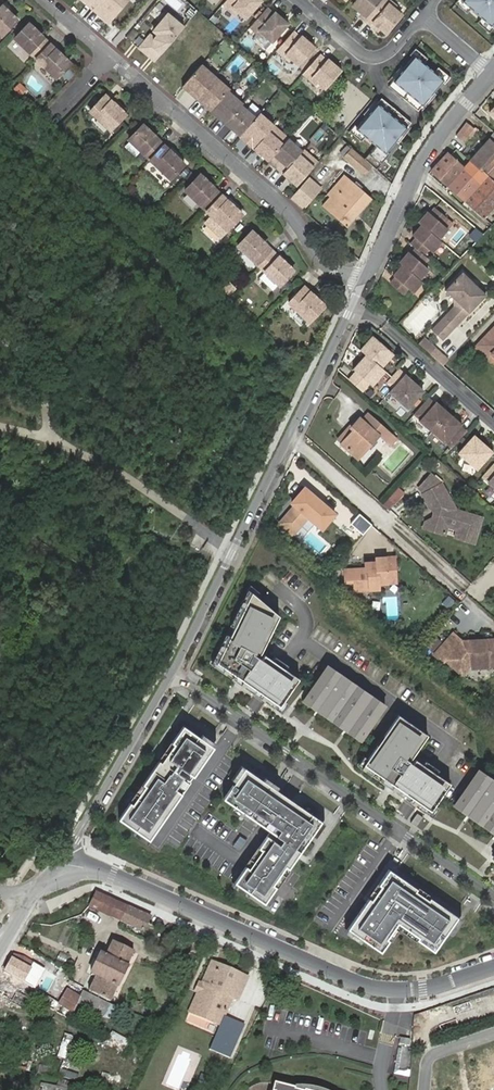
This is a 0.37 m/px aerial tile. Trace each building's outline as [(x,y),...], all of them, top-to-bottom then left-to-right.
[(108,22),(127,0),(82,0),(108,22)] [(221,5),(235,16),(237,14),(244,20),(261,1),(259,0),(225,0),(221,5)] [(383,0),(355,0),(351,5),(356,9),(361,13),(359,16),(366,21),(383,0)] [(387,0),(383,0),(366,21),(373,27),(375,24),(379,28),(385,33),(400,14),(392,7),(393,5),(387,0)] [(461,0),(457,5),(465,13),(470,8),(461,0)] [(470,8),(481,17),(490,25),(492,23),(493,20),(493,0),(461,0),(470,8)] [(0,4),(0,34),(1,35),(16,19),(0,4)] [(207,20),(214,12),(208,7),(201,15),(207,20)] [(272,13),(266,8),(248,28),(255,35),(252,39),(264,50),(270,43),(271,44),(287,25),(273,12),(272,13)] [(167,11),(137,48),(155,62),(185,25),(167,11)] [(476,22),(488,32),(493,26),(493,25),(492,23),(490,25),(481,17),(476,22)] [(49,44),(28,24),(14,39),(35,58),(49,44)] [(275,50),(274,51),(288,63),(290,60),(297,67),(314,48),(300,35),(299,37),(292,31),(275,50)] [(70,64),(49,44),(35,58),(56,78),(70,64)] [(398,72),(389,84),(395,89),(398,86),(414,100),(412,103),(419,109),(428,97),(432,92),(441,82),(442,80),(433,72),(422,63),(413,56),(417,51),(414,48),(408,55),(411,57),(402,67),(398,72)] [(426,58),(417,51),(413,56),(422,63),(426,58)] [(319,54),(301,74),(314,86),(316,83),(324,90),(340,71),(326,58),(325,60),(319,54)] [(195,99),(214,77),(200,65),(181,87),(195,99)] [(437,67),(433,72),(442,80),(441,82),(443,84),(449,77),(437,67)] [(6,76),(2,80),(7,84),(10,81),(6,76)] [(209,112),(227,92),(228,90),(214,77),(195,99),(209,112)] [(18,84),(12,90),(18,95),(24,89),(18,84)] [(417,111),(419,109),(412,103),(414,100),(398,86),(395,89),(389,84),(387,86),(417,111)] [(246,112),(239,106),(241,104),(227,92),(209,112),(238,137),(254,118),(246,112)] [(126,115),(105,96),(90,111),(111,131),(126,115)] [(380,98),(378,101),(385,106),(382,109),(399,123),(402,120),(408,125),(410,123),(380,98)] [(375,145),(363,159),(375,169),(389,154),(386,152),(392,146),(395,142),(399,137),(408,125),(402,120),(399,123),(382,109),(385,106),(378,101),(369,112),(365,117),(356,127),(354,125),(348,132),(351,134),(355,129),(358,131),(375,145)] [(286,139),(258,114),(254,118),(238,137),(266,162),(286,139)] [(476,126),(469,119),(458,133),(465,139),(476,126)] [(142,126),(128,140),(149,160),(163,145),(142,126)] [(493,206),(493,168),(491,165),(493,162),(493,134),(463,168),(447,153),(431,171),(482,218),(493,206)] [(281,174),(301,151),(286,139),(266,162),(281,174)] [(184,165),(163,145),(149,160),(169,180),(184,165)] [(295,187),(316,162),(302,150),(301,151),(281,174),(295,187)] [(370,167),(350,150),(343,156),(363,175),(370,167)] [(220,195),(200,175),(185,191),(205,211),(220,195)] [(371,199),(353,183),(352,183),(345,178),(327,197),(330,199),(323,207),(346,227),(371,199)] [(298,197),(293,203),(303,211),(316,195),(304,185),(296,194),(298,197)] [(241,215),(220,195),(205,211),(210,215),(203,222),(220,238),(241,215)] [(412,221),(431,236),(438,226),(432,222),(438,215),(423,203),(419,209),(417,207),(408,219),(412,221)] [(443,218),(438,215),(432,222),(438,226),(443,218)] [(434,239),(431,236),(412,221),(405,229),(407,231),(402,238),(410,245),(416,250),(420,245),(425,250),(434,239)] [(272,252),(251,232),(237,247),(258,266),(272,252)] [(420,253),(416,250),(410,245),(405,251),(401,248),(392,259),(398,264),(416,279),(425,268),(415,259),(420,253)] [(293,272),(272,252),(258,266),(279,286),(293,272)] [(416,279),(398,264),(389,275),(393,278),(389,282),(401,292),(405,287),(411,292),(420,281),(416,279)] [(278,286),(264,273),(259,279),(272,291),(278,286)] [(451,300),(450,311),(430,332),(441,343),(486,296),(462,274),(444,292),(451,300)] [(284,286),(287,290),(292,285),(288,282),(284,286)] [(324,307),(303,287),(288,303),(308,323),(324,307)] [(476,343),(490,356),(490,358),(490,364),(493,368),(493,324),(476,343)] [(380,368),(391,355),(372,337),(360,351),(365,355),(352,369),(355,371),(347,380),(362,392),(369,384),(371,386),(384,372),(380,368)] [(424,338),(419,343),(442,363),(447,358),(424,338)] [(486,363),(490,358),(490,356),(476,343),(471,348),(486,363)] [(407,409),(422,392),(416,387),(417,385),(404,374),(398,369),(386,383),(392,389),(388,393),(407,409)] [(465,430),(459,425),(460,424),(435,401),(434,402),(428,397),(413,414),(419,419),(418,421),(443,443),(444,442),(450,447),(465,430)] [(354,429),(342,444),(357,459),(377,438),(384,444),(384,443),(389,448),(396,440),(367,413),(363,419),(360,416),(350,426),(354,429)] [(350,426),(338,441),(342,444),(354,429),(350,426)] [(476,469),(492,451),(472,434),(456,452),(476,469)] [(480,476),(493,488),(493,461),(480,476)] [(426,493),(442,484),(432,476),(420,489),(426,493)] [(426,493),(425,498),(430,508),(433,509),(435,513),(434,518),(425,522),(426,528),(448,534),(450,526),(450,525),(446,521),(447,516),(453,512),(454,512),(457,511),(456,510),(460,508),(457,503),(454,505),(442,484),(426,493)] [(296,504),(281,522),(294,533),(309,515),(323,527),(336,512),(306,486),(293,501),(296,504)] [(477,542),(483,519),(478,516),(457,511),(454,512),(453,512),(447,516),(446,521),(450,525),(450,526),(460,529),(458,537),(477,542)] [(370,523),(359,514),(354,520),(364,529),(370,523)] [(352,521),(347,528),(357,537),(363,531),(352,521)] [(364,569),(345,570),(346,580),(355,579),(356,588),(380,586),(379,582),(388,580),(398,579),(395,558),(377,559),(378,564),(374,564),(364,565),(365,570),(368,570),(369,573),(364,573),(364,569)] [(301,580),(291,591),(300,598),(310,587),(301,580)] [(252,590),(258,595),(260,590),(251,582),(212,662),(259,695),(282,711),(289,701),(285,698),(281,704),(262,691),(218,661),(252,590)] [(285,698),(299,677),(286,667),(282,665),(272,658),(265,653),(261,659),(258,656),(262,651),(280,614),(258,595),(252,590),(218,661),(262,691),(281,704),(285,698)] [(448,596),(442,604),(448,610),(455,602),(448,596)] [(438,656),(447,665),(449,662),(466,676),(475,667),(488,663),(493,669),(493,639),(466,643),(458,635),(438,656)] [(275,654),(272,658),(282,665),(286,667),(289,663),(285,661),(275,654)] [(342,673),(328,663),(307,694),(321,703),(342,673)] [(490,672),(488,663),(475,667),(477,675),(490,672)] [(342,673),(321,703),(323,705),(345,674),(342,673)] [(369,692),(345,674),(323,705),(348,723),(369,692)] [(369,692),(348,723),(351,724),(373,694),(369,692)] [(307,694),(304,699),(317,708),(321,703),(307,694)] [(386,703),(373,694),(351,724),(365,734),(386,703)] [(323,705),(320,710),(345,728),(348,723),(323,705)] [(428,733),(399,713),(368,757),(364,762),(415,798),(431,809),(435,803),(450,781),(437,772),(434,770),(423,762),(416,757),(412,763),(409,760),(428,733)] [(184,724),(119,817),(150,839),(215,745),(184,724)] [(351,724),(348,729),(361,739),(365,734),(351,724)] [(364,762),(368,757),(364,754),(358,764),(412,802),(432,816),(439,806),(435,803),(431,809),(415,798),(364,762)] [(436,766),(426,758),(423,762),(434,770),(437,772),(440,768),(436,766)] [(271,829),(235,881),(265,902),(322,819),(287,795),(245,766),(224,796),(265,826),(271,829)] [(468,784),(458,798),(471,807),(481,793),(493,777),(479,768),(468,784)] [(471,807),(474,809),(484,795),(493,781),(493,778),(493,777),(481,793),(471,807)] [(474,809),(493,823),(493,781),(484,795),(474,809)] [(418,811),(411,820),(417,825),(424,815),(418,811)] [(389,868),(348,927),(381,950),(399,925),(434,950),(458,915),(389,868)] [(281,895),(290,900),(295,890),(286,885),(281,895)] [(144,930),(151,914),(96,890),(89,903),(88,905),(144,930)] [(86,997),(108,1007),(134,950),(112,940),(106,955),(102,953),(91,975),(96,976),(86,997)] [(22,956),(15,952),(12,958),(4,972),(23,982),(34,962),(22,956)] [(247,975),(212,959),(202,982),(203,982),(199,990),(198,990),(190,1009),(219,1023),(209,1047),(229,1056),(243,1022),(223,1013),(232,995),(237,997),(247,975)] [(23,982),(4,972),(0,978),(0,994),(12,1000),(23,982)] [(74,1011),(79,995),(69,990),(61,1004),(74,1011)] [(112,1029),(104,1045),(124,1054),(131,1039),(112,1029)] [(69,1059),(72,1033),(62,1032),(60,1058),(69,1059)] [(128,1059),(137,1065),(142,1057),(133,1052),(128,1059)] [(18,1067),(28,1069),(30,1062),(20,1059),(18,1067)] [(57,1075),(79,1081),(83,1064),(60,1059),(57,1075)] [(91,1070),(89,1084),(126,1088),(127,1074),(91,1070)] [(272,1080),(269,1089),(312,1089),(272,1080)] [(44,1082),(42,1089),(71,1089),(44,1082)]
